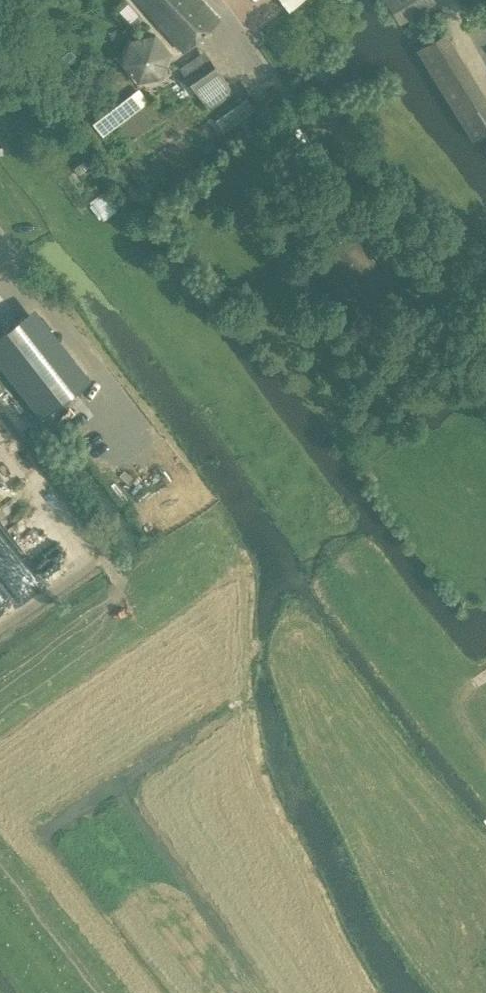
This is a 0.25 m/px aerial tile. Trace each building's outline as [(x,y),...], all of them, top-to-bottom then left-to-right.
[(183,50),(217,19),(199,0),(139,0),(183,50)] [(397,20),(399,22),(400,21),(435,0),(384,0),(397,20)] [(417,48),(459,118),(472,139),(480,134),(484,132),(485,130),(485,100),(445,31),(434,38),(422,45),(417,48)] [(125,61),(139,80),(163,76),(171,52),(154,34),(131,39),(125,61)] [(190,82),(186,85),(190,91),(195,88),(201,98),(205,104),(208,103),(211,108),(233,93),(225,82),(216,67),(210,58),(185,75),(190,82)] [(0,291),(0,308),(9,301),(0,291)] [(0,332),(0,367),(40,418),(81,386),(24,314),(0,332)]
